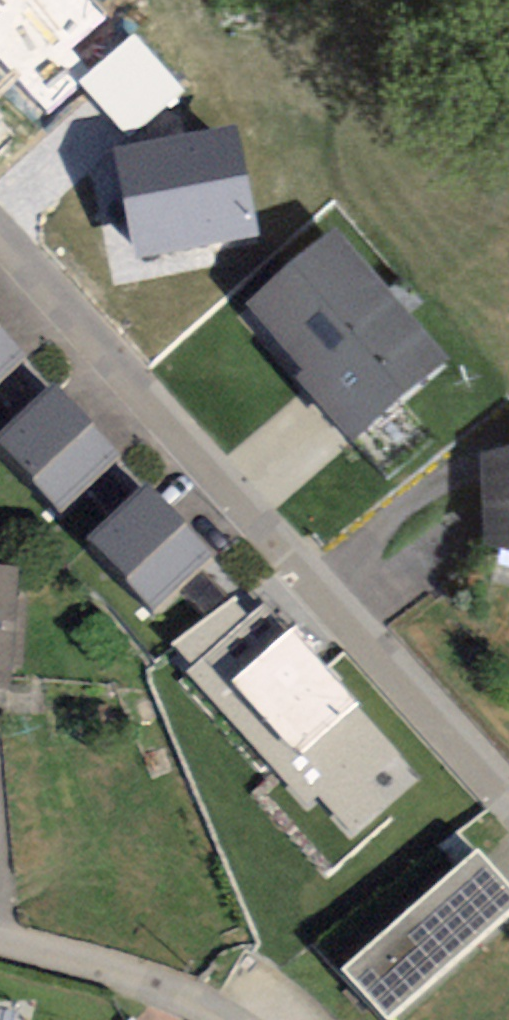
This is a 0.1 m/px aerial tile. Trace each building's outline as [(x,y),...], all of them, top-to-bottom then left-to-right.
[(47,115),(83,86),(79,81),(89,72),(72,47),(108,16),(94,0),(0,0),(0,61),(47,115)] [(185,92),(133,33),(89,72),(79,81),(83,86),(131,140),(185,92)] [(243,127),(115,149),(134,259),(261,238),(243,127)] [(444,370),(334,241),(246,316),(355,445),(444,370)] [(28,358),(0,327),(0,383),(28,358)] [(61,515),(122,459),(51,383),(0,430),(0,448),(61,515)] [(483,462),(488,547),(508,553),(508,462),(483,462)] [(146,483),(89,537),(159,610),(215,557),(146,483)] [(0,578),(0,697),(12,698),(18,579),(0,578)] [(285,635),(263,604),(250,617),(235,597),(172,646),(192,666),(185,674),(304,805),(319,796),(353,833),(419,781),(354,709),(359,702),(295,626),(285,635)] [(471,858),(345,983),(381,1019),(409,1019),(508,921),(508,897),(471,858)]
